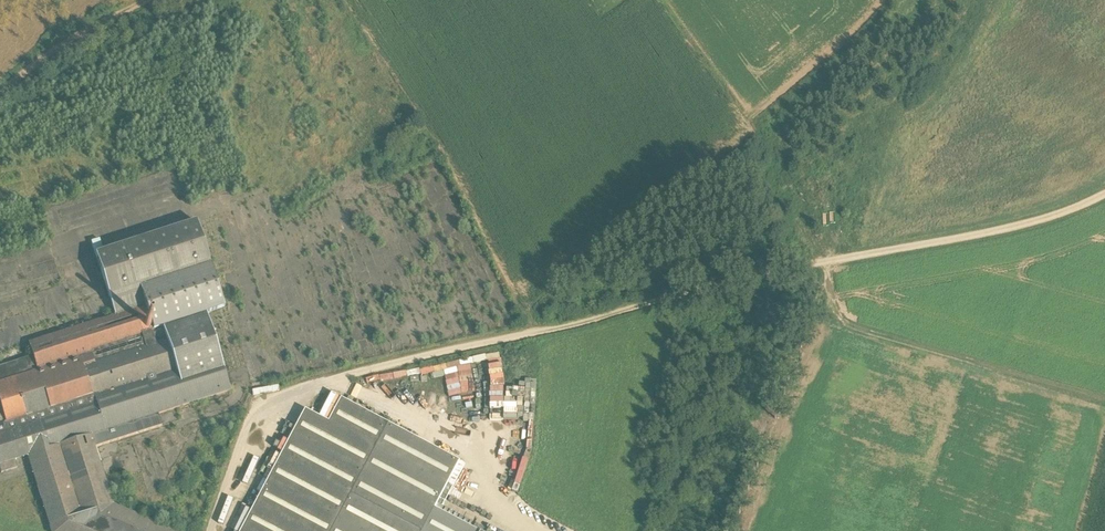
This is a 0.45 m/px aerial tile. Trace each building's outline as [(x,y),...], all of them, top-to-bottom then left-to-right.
[(92,241),(113,306),(116,315),(102,320),(31,342),(35,355),(0,366),(0,470),(1,473),(17,468),(15,460),(28,455),(50,525),(52,530),(170,530),(113,507),(94,447),(162,426),(158,414),(230,391),(231,391),(206,313),(224,307),(196,221),(104,250),(100,239),(92,241)] [(443,370),(410,375),(413,398),(428,395),(428,401),(448,398),(443,370)] [(435,508),(460,461),(417,439),(342,399),(330,422),(307,410),(242,530),(478,530),(435,508)]
